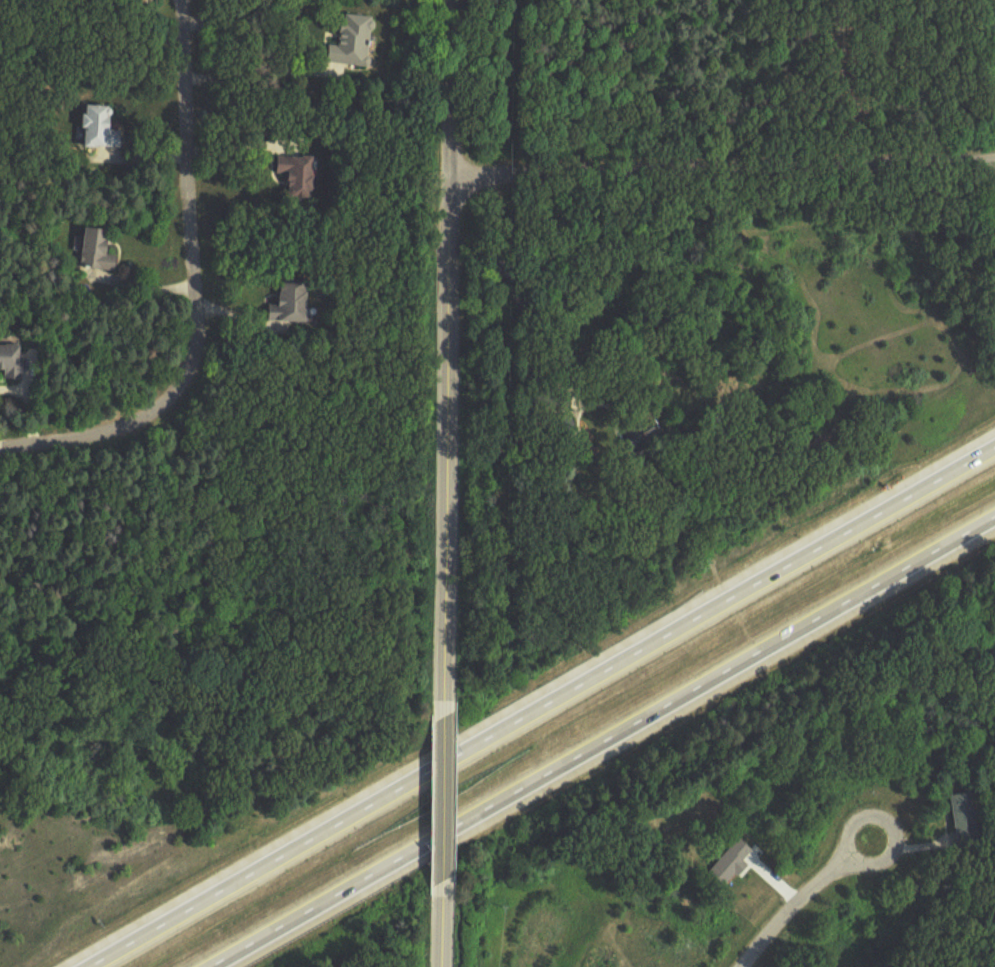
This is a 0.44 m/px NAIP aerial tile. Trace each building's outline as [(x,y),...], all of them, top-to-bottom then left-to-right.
[(374,17),(344,15),(342,46),(328,45),(327,65),(371,67),(374,17)] [(84,109),(91,148),(116,144),(109,104),(84,109)] [(317,158),(276,158),(276,176),(292,176),(292,199),(317,199),(317,158)] [(119,257),(110,256),(113,232),(88,229),(83,269),(117,273),(119,257)] [(311,282),(285,282),(284,307),(270,306),(269,323),(310,323),(311,282)] [(6,373),(6,382),(24,382),(25,347),(0,347),(0,373),(6,373)] [(951,796),(957,851),(978,849),(971,794),(951,796)]
